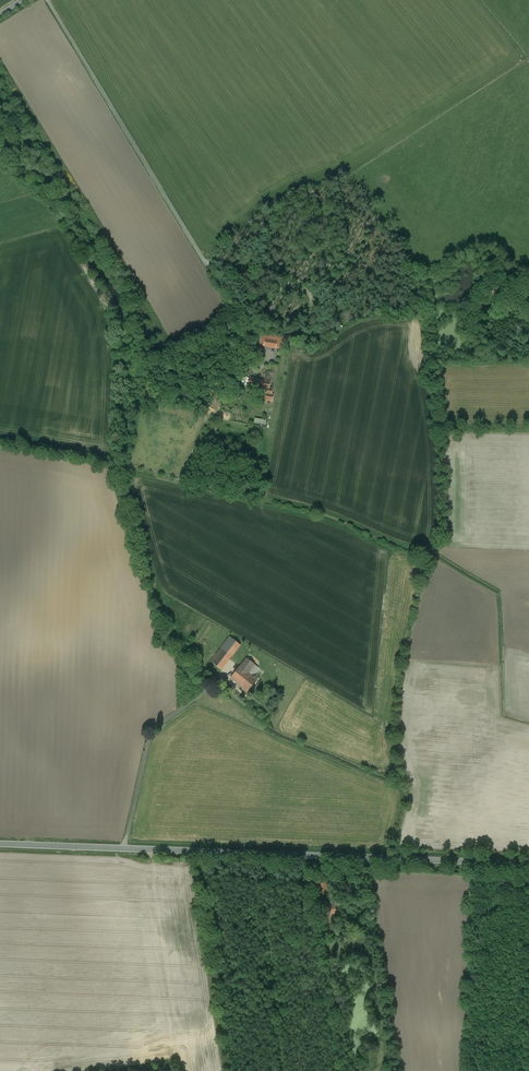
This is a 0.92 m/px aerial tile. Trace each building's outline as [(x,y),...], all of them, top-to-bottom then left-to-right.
[(270,337),(266,337),(264,346),(275,348),(277,341),(269,340),(270,337)] [(248,378),(242,377),(240,385),(247,386),(247,385),(248,385),(249,379),(248,379),(248,378)] [(270,382),(259,380),(259,379),(250,378),(249,379),(248,385),(248,386),(258,388),(258,387),(261,388),(260,393),(262,393),(261,399),(272,401),(273,395),(271,394),(272,389),(269,388),(270,382)] [(230,637),(210,661),(221,669),(240,645),(230,637)] [(247,658),(240,667),(240,666),(231,678),(244,688),(243,689),(246,691),(247,691),(248,691),(256,680),(251,676),(253,673),(254,674),(259,668),(247,658)] [(327,883),(318,883),(318,893),(327,893),(327,883)] [(327,902),(319,902),(318,922),(326,922),(327,912),(327,904),(327,902)]
